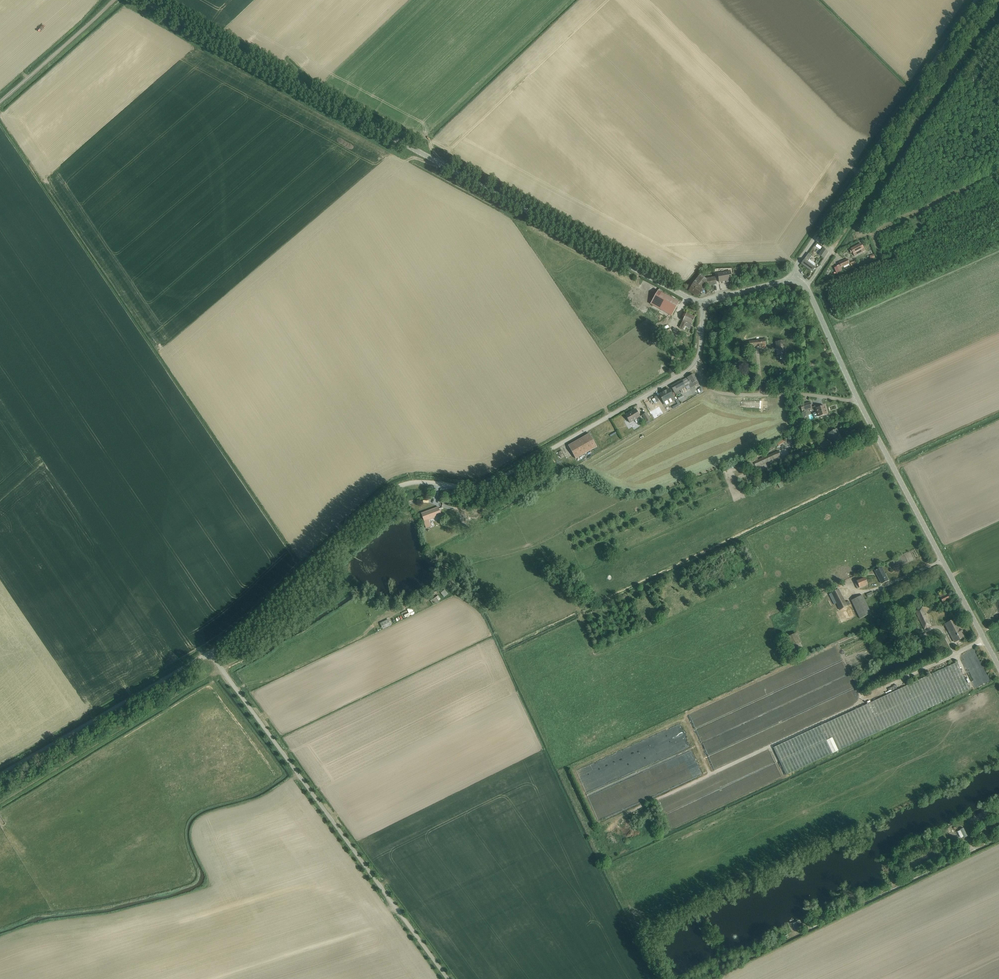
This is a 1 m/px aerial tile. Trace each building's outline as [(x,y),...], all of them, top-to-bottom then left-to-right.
[(853,253),(853,254),(855,256),(864,252),(860,244),(851,249),(849,250),(851,254),(853,253)] [(823,248),(819,255),(823,258),(828,252),(823,248)] [(814,263),(810,260),(812,257),(810,256),(812,254),(809,253),(801,264),(812,271),(815,268),(813,266),(814,265),(814,263)] [(839,263),(840,265),(836,266),(839,272),(843,271),(841,268),(849,264),(847,259),(839,263)] [(718,274),(719,282),(726,281),(727,283),(731,282),(730,272),(718,274)] [(707,286),(717,285),(715,277),(705,279),(700,275),(694,283),(689,291),(697,297),(703,288),(705,289),(707,286)] [(650,305),(671,317),(679,303),(658,292),(650,305)] [(683,321),(680,327),(684,329),(685,326),(687,326),(690,328),(692,325),(695,318),(687,314),(683,321)] [(777,343),(778,355),(786,354),(785,342),(777,343)] [(675,392),(686,387),(687,389),(690,388),(691,388),(699,384),(694,374),(682,380),(671,386),(674,391),(674,390),(675,392)] [(661,398),(661,399),(662,399),(663,402),(673,397),(669,389),(659,395),(661,398)] [(800,405),(802,411),(812,408),(810,402),(800,405)] [(814,418),(827,415),(824,405),(819,407),(818,405),(814,406),(816,413),(813,414),(814,418)] [(625,415),(630,423),(640,417),(636,409),(625,415)] [(643,415),(647,422),(646,423),(647,425),(651,422),(646,413),(643,415)] [(836,429),(829,433),(833,441),(831,442),(830,442),(823,446),(825,448),(832,445),(832,444),(842,439),(836,429)] [(589,434),(568,446),(576,459),(597,447),(589,434)] [(779,451),(775,452),(758,460),(757,457),(745,463),(748,470),(755,467),(755,468),(781,456),(779,451)] [(722,469),(723,472),(735,467),(734,464),(722,469)] [(438,507),(422,513),(425,521),(424,521),(427,528),(431,526),(429,520),(434,518),(441,515),(440,512),(438,507)] [(472,521),(479,519),(478,515),(471,517),(470,515),(463,517),(463,516),(459,518),(462,528),(473,525),(472,521)] [(875,571),(881,583),(888,580),(881,567),(875,571)] [(854,581),(857,588),(867,584),(864,577),(854,581)] [(836,603),(840,610),(850,604),(848,601),(845,602),(839,589),(829,594),(834,604),(836,603)] [(445,590),(434,598),(438,603),(440,601),(439,600),(440,599),(444,597),(448,594),(445,590)] [(942,603),(950,599),(948,594),(944,596),(943,594),(939,596),(942,603)] [(851,600),(860,618),(871,613),(862,595),(851,600)] [(405,614),(405,616),(415,614),(414,607),(409,608),(409,613),(405,614)] [(915,610),(924,629),(931,626),(921,607),(915,610)] [(380,623),(383,629),(391,625),(388,619),(380,623)] [(945,624),(949,632),(950,631),(956,642),(964,637),(955,619),(945,624)] [(892,626),(899,643),(908,640),(900,623),(892,626)] [(786,638),(791,647),(795,656),(804,652),(796,634),(786,638)] [(773,748),(786,775),(838,751),(880,732),(914,715),(943,702),(970,690),(957,662),(931,674),(900,689),(868,704),(868,703),(870,702),(870,701),(867,702),(867,703),(866,703),(867,704),(826,723),(773,748)] [(964,828),(959,830),(962,838),(967,836),(964,828)]
